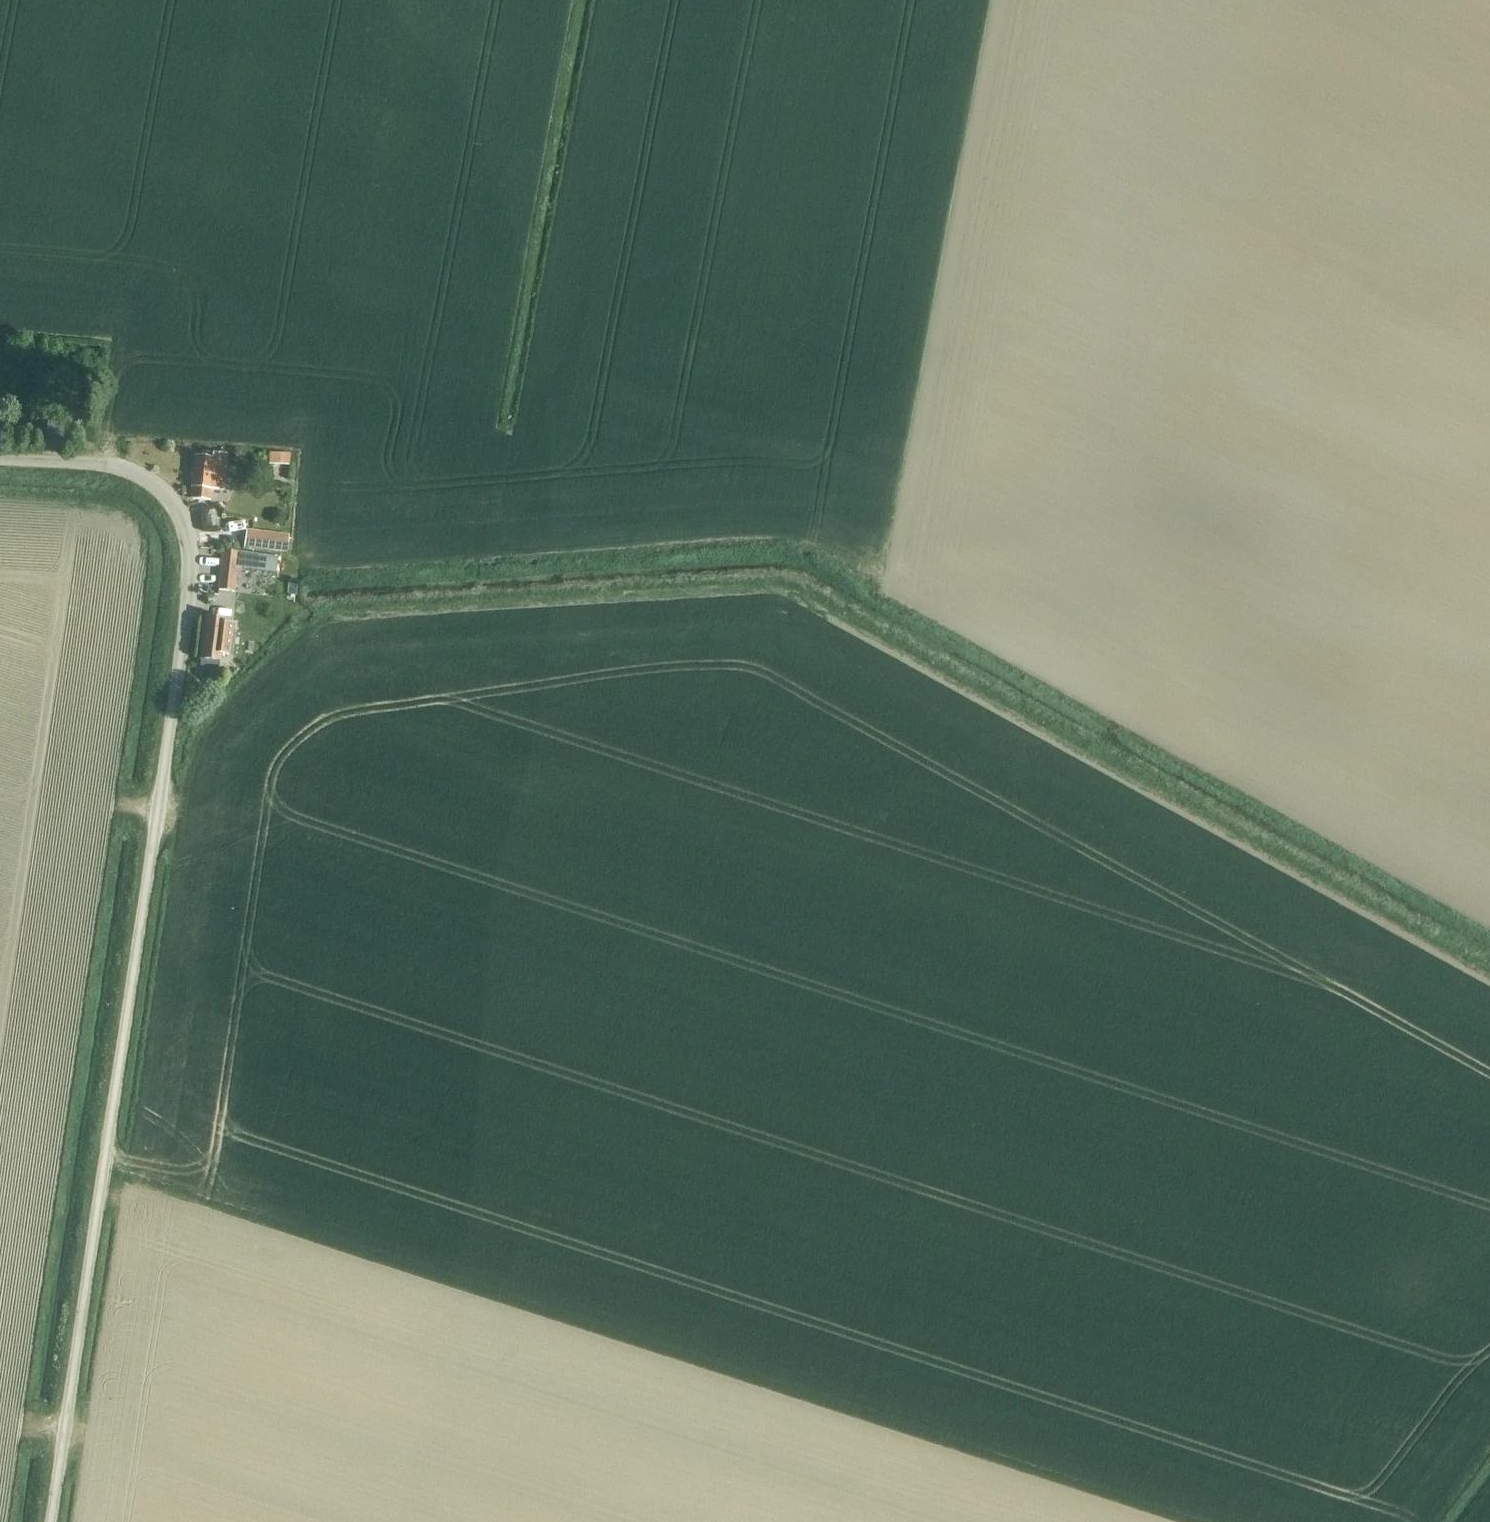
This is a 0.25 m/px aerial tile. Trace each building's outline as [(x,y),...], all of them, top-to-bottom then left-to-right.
[(273,476),(293,477),(295,448),(275,447),(273,476)] [(218,490),(220,472),(222,455),(202,453),(202,458),(195,457),(192,487),(193,499),(209,501),(210,489),(218,490)] [(252,526),(251,546),(290,548),(291,528),(252,526)] [(242,551),(243,577),(281,576),(281,550),(242,551)] [(234,592),(238,561),(238,553),(227,552),(226,560),(221,560),(218,591),(234,592)] [(203,660),(202,664),(217,665),(217,661),(219,661),(220,654),(233,655),(236,626),(224,624),(224,620),(206,618),(201,659),(203,660)]
